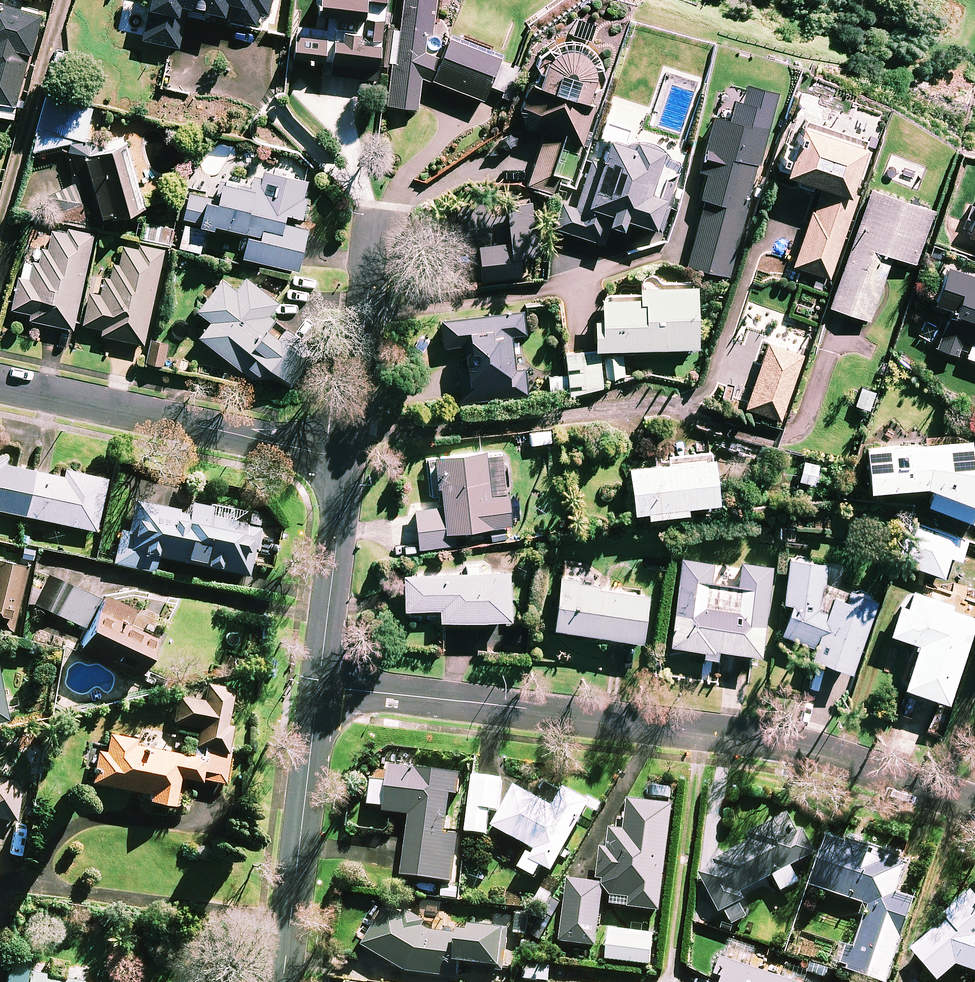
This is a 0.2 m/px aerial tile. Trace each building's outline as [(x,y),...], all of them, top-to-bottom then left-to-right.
[(142,38),(180,47),(189,5),(218,12),(218,15),(256,24),(259,12),(269,14),(272,0),(151,0),(142,38)] [(367,35),(338,31),(338,24),(328,23),(327,30),(299,27),(295,58),(333,63),(332,74),(378,79),(388,0),(325,0),(323,15),(368,21),(367,35)] [(401,30),(393,29),(389,62),(393,62),(388,104),(419,108),(423,78),(484,101),(504,54),(449,29),(439,55),(425,53),(428,32),(434,33),(438,0),(405,0),(401,30)] [(0,4),(0,102),(17,106),(30,52),(33,53),(43,15),(0,4)] [(572,19),(568,36),(596,43),(600,26),(572,19)] [(538,87),(531,85),(518,125),(544,133),(527,185),(554,194),(559,179),(570,182),(595,106),(586,103),(590,92),(592,90),(595,85),(597,80),(599,75),(599,70),(598,65),(597,59),(595,55),(592,50),(588,47),(583,44),(578,41),(573,40),(568,40),(563,40),(557,42),(553,44),(548,47),(545,51),(542,55),(539,60),(538,66),(538,71),(538,76),(540,81),(538,87)] [(69,145),(71,156),(74,158),(87,202),(93,200),(99,219),(147,206),(129,142),(100,150),(102,144),(86,141),(94,106),(46,95),(34,151),(69,145)] [(772,107),(719,95),(703,162),(711,164),(687,265),(729,275),(756,162),(759,162),(772,107)] [(830,272),(854,204),(857,194),(849,191),(866,140),(804,119),(794,146),(786,143),(777,169),(799,177),(797,185),(811,190),(813,184),(821,186),(818,197),(794,266),(815,273),(811,285),(824,290),(830,272)] [(667,206),(677,179),(670,175),(672,175),(673,173),(675,172),(676,170),(677,168),(678,166),(679,164),(679,162),(678,160),(677,157),(676,155),(675,154),(673,152),(633,138),(630,145),(609,138),(601,160),(592,157),(576,201),(568,198),(557,228),(603,243),(610,223),(622,227),(626,217),(654,227),(662,204),(667,206)] [(200,221),(199,223),(213,226),(214,223),(222,225),(221,226),(260,236),(259,239),(246,236),(241,257),(298,271),(308,228),(284,222),(286,213),(302,217),(307,197),(304,196),(308,181),(263,170),(261,178),(253,176),(250,187),(219,180),(214,197),(189,191),(183,217),(200,221)] [(933,210),(870,188),(829,307),(869,321),(892,256),(915,264),(933,210)] [(540,252),(536,198),(507,200),(507,208),(463,211),(466,251),(479,250),(481,281),(521,278),(519,254),(540,252)] [(174,228),(145,222),(142,238),(171,244),(174,228)] [(184,224),(178,246),(201,252),(206,229),(184,224)] [(67,232),(51,228),(47,249),(42,248),(39,262),(33,261),(29,277),(18,275),(11,309),(30,313),(29,319),(73,328),(94,233),(68,227),(67,232)] [(143,344),(164,248),(139,243),(138,247),(123,244),(119,262),(113,261),(110,277),(104,276),(100,293),(89,290),(82,323),(102,328),(101,335),(143,344)] [(944,265),(933,302),(950,307),(937,348),(959,354),(963,341),(974,345),(974,274),(944,265)] [(287,342),(267,326),(275,317),(269,313),(279,302),(246,275),(235,288),(222,277),(196,310),(210,321),(199,335),(253,379),(265,363),(268,366),(287,342)] [(696,345),(695,283),(640,283),(640,295),(601,296),(601,318),(594,318),(595,347),(696,345)] [(526,334),(524,311),(441,319),(444,347),(462,345),(463,359),(424,362),(428,405),(528,396),(525,368),(515,369),(512,335),(526,334)] [(794,354),(763,344),(748,387),(779,397),(794,354)] [(602,387),(595,348),(564,353),(571,392),(602,387)] [(623,356),(605,357),(605,377),(623,376),(623,356)] [(875,391),(861,386),(855,405),(869,410),(875,391)] [(968,437),(865,445),(868,488),(926,484),(934,489),(928,505),(974,522),(974,469),(970,467),(968,437)] [(501,449),(435,455),(436,460),(426,461),(429,497),(439,496),(440,506),(415,508),(419,548),(454,545),(453,531),(511,525),(508,493),(505,493),(501,449)] [(0,455),(0,511),(96,532),(107,480),(64,470),(62,477),(7,466),(9,457),(0,455)] [(713,456),(629,465),(634,512),(647,510),(648,517),(689,513),(688,505),(718,502),(713,456)] [(818,463),(804,460),(799,481),(813,484),(818,463)] [(186,507),(136,497),(130,532),(120,530),(113,563),(155,572),(158,557),(187,563),(188,559),(206,563),(205,567),(250,576),(260,527),(241,524),(244,512),(188,501),(186,507)] [(966,543),(912,525),(900,562),(943,576),(950,556),(961,560),(966,543)] [(45,551),(41,563),(61,570),(65,559),(45,551)] [(828,564),(789,558),(784,602),(792,604),(781,634),(814,645),(811,656),(850,670),(875,599),(826,583),(828,564)] [(680,560),(670,644),(703,648),(702,654),(715,656),(717,647),(760,652),(771,566),(740,563),(737,586),(711,582),(713,564),(680,560)] [(15,632),(28,567),(0,561),(0,629),(15,632)] [(511,618),(509,571),(405,574),(406,626),(430,625),(430,620),(440,620),(511,618)] [(103,600),(50,576),(36,606),(91,630),(83,648),(142,674),(157,640),(129,628),(137,610),(105,596),(103,600)] [(647,591),(559,579),(553,627),(641,639),(647,591)] [(951,603),(906,587),(890,633),(918,642),(904,685),(946,700),(974,616),(949,607),(951,603)] [(235,689),(207,684),(203,703),(178,699),(174,723),(200,728),(195,756),(138,746),(139,739),(110,734),(107,752),(99,751),(94,784),(151,793),(149,800),(175,804),(180,775),(225,783),(235,727),(228,726),(235,689)] [(460,775),(390,768),(385,813),(411,816),(404,878),(454,883),(459,837),(446,836),(451,795),(458,796),(460,775)] [(504,781),(475,776),(466,833),(488,836),(491,811),(499,812),(504,781)] [(17,822),(22,791),(17,781),(0,778),(0,819),(17,822)] [(554,808),(516,787),(493,828),(531,849),(519,869),(535,877),(541,866),(552,872),(591,804),(564,789),(554,808)] [(673,807),(626,801),(624,818),(613,817),(609,853),(602,852),(599,877),(607,878),(605,889),(613,891),(611,906),(660,912),(673,807)] [(817,855),(794,812),(746,837),(750,844),(698,872),(728,928),(747,917),(742,906),(743,893),(774,877),(781,892),(800,882),(793,868),(817,855)] [(831,834),(813,888),(870,907),(848,971),(881,981),(887,981),(914,901),(896,896),(909,858),(872,845),(871,847),(831,834)] [(604,886),(568,881),(561,943),(596,947),(604,886)] [(556,889),(544,883),(533,904),(545,910),(556,889)] [(971,893),(944,917),(948,921),(913,953),(939,981),(957,966),(974,972),(974,898),(971,893)] [(506,930),(443,922),(439,931),(388,903),(363,947),(409,972),(458,979),(460,964),(502,970),(506,930)] [(530,918),(515,917),(514,938),(529,939),(530,918)] [(653,935),(610,930),(607,961),(650,965),(653,935)] [(730,962),(723,981),(791,981),(730,962)] [(88,968),(71,966),(69,981),(86,981),(88,968)] [(550,981),(550,968),(526,966),(526,981),(550,981)]
